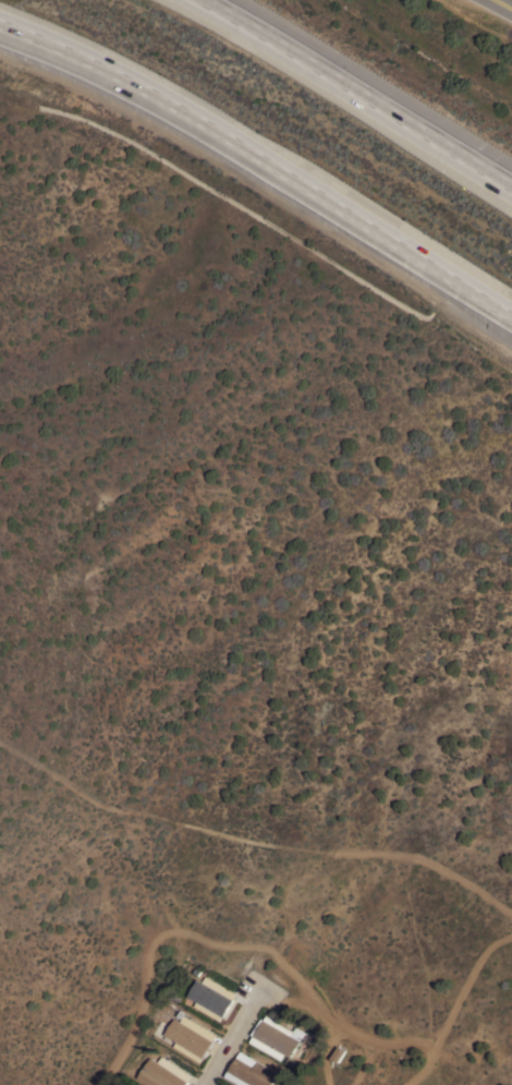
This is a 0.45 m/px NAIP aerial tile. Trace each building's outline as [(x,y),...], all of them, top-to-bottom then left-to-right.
[(236,992),(222,1021),(194,1005),(197,1001),(187,996),(196,978),(202,981),(205,975),(236,992)] [(217,1034),(200,1061),(174,1046),(176,1041),(163,1034),(173,1017),(179,1021),(181,1017),(175,1015),(179,1009),(184,1012),(183,1014),(217,1034)] [(293,1030),(290,1035),(300,1040),(290,1057),(285,1053),(282,1060),(251,1040),(266,1014),(293,1030)] [(278,1073),(270,1084),(241,1084),(224,1075),(240,1050),(278,1073)] [(192,1075),(186,1084),(149,1084),(137,1077),(150,1057),(158,1061),(161,1056),(192,1075)]
